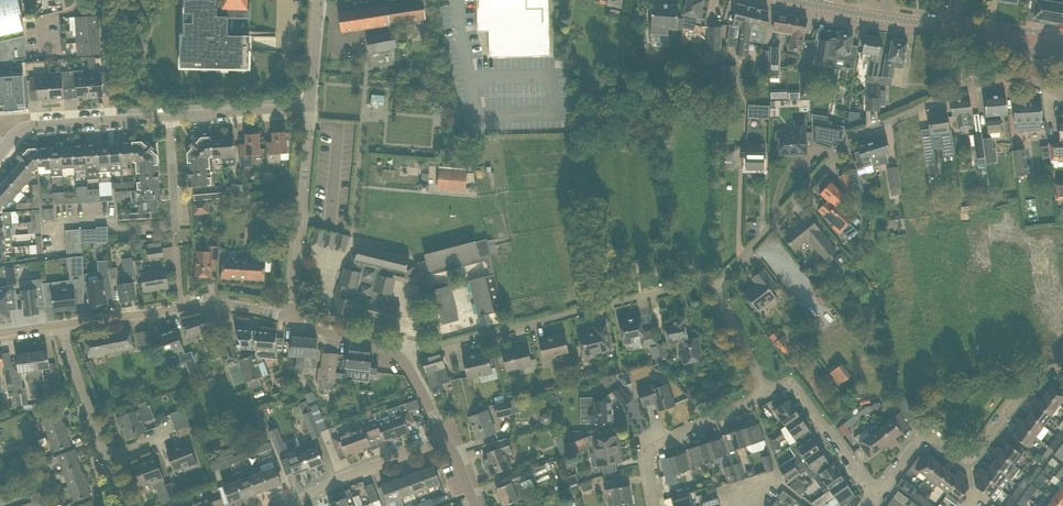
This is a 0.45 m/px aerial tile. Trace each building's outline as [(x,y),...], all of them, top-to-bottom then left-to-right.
[(5,64),(26,62),(27,62),(25,35),(24,30),(20,13),(22,13),(19,0),(0,0),(0,64),(4,63),(5,64)] [(43,12),(63,9),(61,0),(41,0),(43,12)] [(179,69),(251,70),(251,51),(251,36),(228,35),(229,31),(229,30),(229,18),(252,19),(252,1),(247,1),(247,0),(180,0),(179,69)] [(342,32),(426,19),(423,0),(418,0),(339,12),(342,32)] [(477,31),(489,31),(489,57),(550,55),(548,0),(476,0),(477,31)] [(607,5),(621,8),(622,0),(608,0),(607,5)] [(681,18),(681,29),(682,29),(683,27),(693,30),(695,25),(702,27),(704,19),(701,18),(703,10),(701,9),(704,0),(688,0),(684,14),(683,18),(681,18)] [(1033,17),(1062,23),(1062,0),(1059,0),(1059,1),(1056,0),(1036,0),(1033,17)] [(681,29),(681,18),(677,18),(678,5),(653,3),(651,34),(668,36),(669,29),(681,29)] [(766,21),(769,12),(738,4),(737,4),(732,26),(730,26),(728,39),(739,41),(736,57),(746,58),(749,41),(763,44),(769,21),(766,21)] [(807,18),(777,13),(773,32),(791,34),(788,49),(801,51),(807,18)] [(71,30),(73,30),(99,28),(99,27),(98,27),(98,24),(99,24),(98,15),(70,17),(71,30)] [(708,52),(720,53),(721,28),(709,27),(708,52)] [(77,35),(77,43),(100,41),(100,40),(99,40),(99,37),(100,37),(99,28),(73,30),(73,35),(77,35)] [(366,37),(369,53),(397,48),(394,31),(366,37)] [(819,40),(815,61),(825,63),(834,64),(836,57),(848,59),(855,61),(858,46),(851,45),(853,34),(847,33),(845,31),(841,31),(840,32),(838,32),(837,40),(834,39),(833,39),(832,39),(831,40),(830,41),(830,42),(819,40)] [(863,54),(861,62),(868,63),(866,77),(878,79),(884,47),(880,46),(881,39),(866,36),(864,47),(863,54)] [(884,65),(882,77),(893,79),(896,61),(904,62),(907,43),(905,43),(904,41),(901,40),(898,42),(892,41),(890,54),(886,54),(884,65)] [(100,41),(77,43),(78,56),(101,54),(100,45),(99,45),(99,42),(100,42),(100,41)] [(771,65),(779,65),(779,46),(771,46),(771,65)] [(760,73),(769,73),(769,50),(760,50),(760,73)] [(720,80),(725,80),(736,80),(736,66),(720,65),(720,80)] [(799,72),(800,96),(809,95),(809,71),(799,72)] [(93,72),(90,73),(91,98),(97,98),(97,96),(104,96),(103,86),(110,85),(109,72),(101,72),(101,74),(93,75),(93,72)] [(76,74),(69,74),(70,88),(77,87),(77,98),(84,98),(84,99),(91,98),(90,73),(84,73),(84,75),(76,76),(76,74)] [(26,110),(26,103),(30,102),(27,74),(23,74),(0,76),(0,112),(26,110)] [(54,75),(50,76),(51,101),(58,101),(58,99),(64,99),(63,88),(70,88),(69,74),(62,75),(62,78),(54,78),(54,75)] [(51,101),(50,76),(45,76),(45,79),(37,79),(37,77),(30,77),(30,91),(37,90),(38,100),(44,100),(44,102),(51,101)] [(924,86),(929,94),(937,90),(933,82),(924,86)] [(384,105),(385,95),(371,94),(370,104),(384,105)] [(984,97),(985,108),(988,133),(1001,132),(1000,115),(1007,115),(1005,95),(984,97)] [(866,111),(879,111),(880,98),(867,97),(866,111)] [(972,128),(970,98),(950,100),(952,117),(957,117),(958,130),(972,128)] [(1042,121),(1041,102),(1013,103),(1014,122),(1016,122),(1016,132),(1023,131),(1038,130),(1038,131),(1041,130),(1040,121),(1042,121)] [(748,105),(748,110),(749,110),(757,110),(756,119),(769,119),(770,107),(770,106),(748,105)] [(947,113),(927,116),(928,122),(931,138),(940,137),(943,155),(955,154),(951,129),(949,130),(947,113)] [(707,128),(723,128),(723,117),(707,116),(707,128)] [(847,125),(847,129),(866,123),(866,118),(847,125)] [(776,130),(774,133),(775,138),(777,141),(779,141),(779,144),(780,155),(806,153),(806,146),(812,146),(812,132),(805,132),(805,120),(793,121),(794,129),(776,130)] [(1050,160),(1062,160),(1062,121),(1059,122),(1059,142),(1048,143),(1050,160)] [(843,127),(812,122),(813,142),(833,148),(841,140),(843,127)] [(288,153),(286,131),(272,132),(273,142),(266,142),(267,165),(279,164),(281,162),(281,153),(288,153)] [(254,156),(261,155),(259,133),(246,134),(246,143),(239,144),(241,167),(252,166),(254,163),(254,156)] [(986,164),(982,139),(981,133),(973,134),(977,165),(986,164)] [(914,134),(898,137),(901,155),(900,155),(901,165),(915,163),(916,171),(927,170),(923,146),(916,147),(914,134)] [(217,136),(210,137),(212,157),(211,157),(211,159),(223,158),(222,139),(217,139),(217,136)] [(857,160),(854,161),(859,176),(874,172),(873,168),(872,168),(888,163),(886,156),(891,154),(885,136),(857,145),(859,151),(854,153),(857,160)] [(194,141),(192,143),(210,159),(210,157),(211,157),(212,157),(210,137),(201,137),(196,143),(194,141)] [(234,138),(222,139),(223,158),(224,166),(234,165),(236,163),(235,157),(234,138)] [(991,138),(982,139),(986,164),(997,162),(995,148),(993,148),(991,138)] [(142,141),(133,142),(134,161),(133,161),(134,162),(136,162),(136,164),(152,146),(149,144),(147,146),(142,141)] [(133,142),(120,143),(122,165),(128,164),(127,161),(133,161),(134,161),(133,142)] [(115,146),(109,147),(111,165),(122,165),(120,143),(115,143),(115,146)] [(187,153),(188,163),(210,161),(210,159),(192,143),(190,145),(192,148),(187,153)] [(747,154),(747,169),(763,169),(764,155),(763,155),(764,144),(747,143),(747,154)] [(97,144),(85,145),(87,170),(86,170),(87,177),(99,177),(99,172),(97,144)] [(102,144),(97,144),(99,172),(111,171),(111,165),(109,147),(103,147),(102,144)] [(85,145),(73,146),(75,171),(86,170),(87,170),(85,145)] [(68,149),(62,150),(64,175),(75,174),(75,171),(73,146),(68,146),(68,149)] [(154,148),(152,146),(136,164),(136,166),(158,164),(158,155),(152,150),(154,148)] [(49,147),(38,148),(39,170),(39,174),(51,173),(49,147)] [(55,147),(49,147),(51,173),(51,176),(63,175),(64,175),(62,150),(55,150),(55,147)] [(17,157),(22,161),(35,172),(37,170),(39,170),(38,148),(29,149),(24,154),(21,152),(17,157)] [(1013,150),(1016,176),(1032,174),(1031,165),(1027,165),(1024,149),(1013,150)] [(22,161),(14,170),(29,182),(37,173),(35,172),(22,161)] [(188,163),(189,175),(210,173),(210,161),(188,163)] [(159,176),(158,164),(136,166),(137,178),(159,176)] [(897,166),(886,167),(889,189),(890,196),(901,195),(900,188),(897,166)] [(9,171),(4,176),(21,191),(29,182),(14,170),(11,173),(9,171)] [(465,189),(467,173),(439,171),(438,187),(465,189)] [(210,173),(189,175),(190,186),(211,185),(210,173)] [(849,194),(853,193),(850,182),(847,173),(839,176),(842,188),(849,194)] [(0,186),(0,188),(13,200),(21,191),(4,176),(0,181),(0,182),(2,184),(0,186)] [(160,188),(159,176),(137,178),(137,190),(160,188)] [(850,182),(853,193),(856,202),(866,199),(859,179),(850,182)] [(827,200),(818,210),(825,216),(834,223),(834,224),(831,227),(833,230),(832,231),(836,236),(837,237),(842,231),(851,239),(859,231),(850,223),(856,216),(839,202),(846,195),(832,181),(821,193),(827,200)] [(1055,200),(1062,200),(1062,181),(1053,181),(1055,200)] [(76,187),(76,197),(77,197),(77,203),(89,202),(88,189),(88,186),(76,187)] [(3,209),(4,208),(5,209),(13,200),(0,188),(0,207),(3,209)] [(160,195),(160,188),(137,190),(138,201),(157,200),(157,195),(160,195)] [(100,189),(88,189),(89,202),(101,201),(101,195),(100,195),(100,189)] [(915,190),(901,192),(902,202),(917,200),(915,190)] [(116,203),(122,203),(122,200),(125,199),(127,193),(127,191),(115,192),(116,203)] [(53,193),(53,198),(53,204),(65,204),(65,198),(64,192),(53,193)] [(158,212),(157,200),(138,201),(139,212),(142,212),(147,212),(151,212),(158,212)] [(192,201),(194,215),(209,213),(208,200),(192,201)] [(961,203),(962,211),(976,209),(975,201),(961,203)] [(0,212),(0,224),(12,223),(11,211),(3,212),(0,212)] [(783,236),(790,244),(795,251),(807,241),(824,261),(837,250),(808,214),(800,220),(801,222),(783,236)] [(41,220),(35,221),(35,222),(30,222),(31,230),(41,230),(41,220)] [(12,235),(11,228),(12,228),(12,223),(0,224),(0,236),(12,235)] [(108,242),(108,226),(97,227),(97,243),(108,242)] [(311,252),(324,253),(325,248),(345,251),(348,232),(314,228),(311,252)] [(5,247),(12,247),(12,235),(0,236),(0,248),(5,247)] [(66,237),(66,244),(82,242),(81,235),(66,237)] [(408,265),(410,257),(359,244),(355,261),(351,260),(349,269),(344,268),(340,285),(341,286),(339,290),(337,290),(335,297),(337,297),(333,314),(350,318),(351,314),(395,325),(400,304),(386,301),(388,295),(391,296),(395,279),(421,286),(428,315),(439,312),(442,324),(459,320),(450,285),(447,286),(446,281),(433,284),(431,276),(433,275),(434,273),(485,261),(487,262),(490,275),(469,280),(478,315),(494,311),(494,310),(503,308),(487,238),(476,241),(424,254),(426,260),(414,263),(415,267),(414,267),(414,266),(408,265)] [(66,244),(67,251),(82,249),(82,242),(66,244)] [(36,245),(30,245),(30,254),(43,253),(42,244),(36,245)] [(218,262),(218,260),(219,248),(219,246),(206,246),(206,251),(198,251),(196,276),(211,277),(212,262),(218,262)] [(163,256),(162,248),(148,250),(149,258),(163,256)] [(218,260),(223,261),(222,277),(265,280),(265,271),(271,272),(271,257),(257,256),(257,260),(224,258),(225,248),(219,248),(218,260)] [(82,249),(67,251),(67,257),(83,255),(82,249)] [(84,303),(83,256),(73,257),(67,257),(70,283),(67,288),(52,290),(54,312),(77,309),(76,304),(84,303)] [(126,283),(118,284),(121,302),(136,299),(133,282),(136,282),(132,258),(122,259),(126,283)] [(113,297),(111,283),(109,268),(109,260),(98,261),(98,279),(87,281),(89,299),(87,299),(88,304),(90,304),(90,306),(92,306),(92,308),(100,307),(100,305),(107,304),(107,298),(113,297)] [(135,261),(137,273),(142,273),(145,291),(169,287),(165,269),(143,272),(141,260),(135,261)] [(119,281),(117,267),(109,268),(111,283),(119,281)] [(15,278),(14,268),(5,269),(7,279),(15,278)] [(757,284),(744,293),(759,311),(777,297),(772,292),(778,287),(764,269),(752,278),(757,284)] [(26,315),(27,316),(34,316),(34,314),(39,313),(39,306),(45,305),(42,279),(31,280),(32,290),(22,291),(24,315),(26,315)] [(1035,279),(1024,281),(1027,301),(1038,299),(1035,279)] [(1024,281),(1013,283),(1016,303),(1027,301),(1024,281)] [(1013,283),(1001,285),(1004,304),(1016,303),(1013,283)] [(10,318),(9,310),(16,309),(12,285),(3,286),(4,294),(0,294),(0,319),(10,318)] [(988,287),(976,289),(979,308),(991,306),(988,287)] [(976,289),(965,290),(968,310),(979,308),(976,289)] [(965,290),(954,292),(957,312),(968,310),(965,290)] [(915,292),(894,296),(896,307),(916,303),(915,292)] [(916,303),(896,307),(897,317),(918,314),(916,303)] [(214,312),(181,322),(188,343),(198,339),(197,335),(205,332),(205,333),(220,329),(214,312)] [(918,314),(897,317),(899,327),(919,324),(918,314)] [(633,343),(632,340),(640,338),(642,346),(656,343),(653,324),(642,326),(640,315),(631,317),(631,318),(628,319),(628,320),(619,322),(623,345),(633,343)] [(679,342),(683,363),(703,359),(699,337),(687,340),(684,321),(675,323),(675,325),(665,327),(668,342),(675,341),(675,343),(679,342)] [(994,326),(988,327),(988,331),(1014,327),(1014,323),(1007,324),(1001,325),(994,326)] [(595,331),(578,336),(584,357),(611,350),(605,324),(594,327),(595,331)] [(919,324),(899,327),(901,338),(921,335),(919,324)] [(164,346),(159,347),(163,356),(167,355),(167,356),(176,353),(180,364),(182,363),(186,362),(192,377),(200,374),(192,351),(185,354),(183,349),(180,339),(176,329),(175,329),(174,328),(168,330),(169,331),(160,335),(164,346)] [(85,338),(89,357),(134,348),(130,329),(85,338)] [(256,350),(255,354),(238,360),(246,382),(263,377),(256,357),(276,359),(276,351),(275,351),(276,333),(235,330),(242,348),(256,350)] [(143,332),(136,333),(139,346),(145,345),(143,332)] [(552,336),(552,338),(539,341),(544,363),(556,360),(555,356),(569,352),(564,333),(552,336)] [(921,335),(901,338),(902,348),(923,345),(921,335)] [(1034,335),(1022,337),(1025,359),(1037,357),(1034,335)] [(295,373),(304,374),(302,370),(305,338),(292,337),(291,356),(297,356),(297,365),(296,365),(295,373)] [(1022,337),(1009,339),(1012,361),(1025,359),(1022,337)] [(302,370),(304,374),(310,374),(311,367),(315,367),(317,339),(305,338),(302,370)] [(217,345),(224,364),(238,359),(231,340),(217,345)] [(997,341),(984,343),(988,365),(1000,363),(997,341)] [(657,343),(660,361),(668,360),(665,342),(657,343)] [(984,343),(972,345),(975,367),(988,365),(984,343)] [(502,352),(507,371),(532,365),(527,344),(517,346),(517,348),(502,352)] [(923,345),(902,348),(904,359),(924,356),(923,345)] [(39,352),(32,353),(34,364),(36,382),(44,381),(42,369),(49,368),(47,351),(46,351),(45,349),(39,350),(39,352)] [(362,370),(361,372),(377,374),(378,362),(371,361),(372,353),(348,350),(346,368),(362,370)] [(421,358),(432,391),(443,388),(442,384),(450,382),(441,352),(421,358)] [(471,354),(463,356),(465,366),(468,376),(468,378),(492,373),(490,363),(487,352),(476,355),(476,354),(472,355),(471,354)] [(34,364),(32,353),(18,355),(20,373),(27,372),(28,383),(36,382),(34,364)] [(321,370),(318,370),(317,381),(335,382),(337,353),(323,353),(321,370)] [(924,356),(904,359),(905,369),(926,366),(924,356)] [(840,384),(853,378),(846,364),(833,371),(840,384)] [(926,366),(905,369),(908,384),(914,383),(914,379),(927,377),(926,366)] [(6,384),(14,383),(13,375),(12,367),(4,368),(6,384)] [(581,372),(583,381),(591,379),(589,370),(581,372)] [(21,374),(13,375),(14,383),(15,395),(26,393),(25,387),(22,388),(21,374)] [(464,388),(461,378),(451,380),(458,412),(469,410),(464,388)] [(713,380),(715,387),(724,385),(722,378),(713,380)] [(61,405),(57,379),(49,380),(53,406),(61,405)] [(637,387),(640,396),(643,406),(656,403),(658,410),(675,405),(668,383),(659,386),(658,380),(637,387)] [(543,385),(544,391),(556,388),(555,382),(543,385)] [(1045,394),(1060,405),(1062,400),(1062,386),(1061,389),(1054,383),(1045,394)] [(588,401),(589,424),(612,423),(611,404),(617,399),(623,407),(631,400),(620,385),(601,401),(588,401)] [(471,386),(464,388),(469,410),(479,408),(476,395),(473,395),(471,386)] [(273,395),(275,401),(281,398),(279,392),(273,395)] [(1036,396),(1032,400),(1052,415),(1060,405),(1045,394),(1041,400),(1036,396)] [(901,411),(910,423),(919,416),(904,397),(892,399),(901,411)] [(522,411),(519,398),(493,404),(496,418),(522,411)] [(774,410),(785,426),(800,416),(789,400),(774,410)] [(1034,408),(1029,415),(1044,426),(1052,415),(1032,400),(1029,405),(1034,408)] [(108,402),(102,404),(105,412),(110,409),(108,402)] [(309,407),(311,410),(319,431),(320,431),(327,428),(317,404),(309,407)] [(866,407),(855,415),(859,420),(869,412),(866,407)] [(122,426),(127,438),(146,431),(143,423),(147,421),(142,408),(117,417),(120,426),(122,426)] [(170,413),(173,422),(188,416),(185,409),(184,408),(170,413)] [(396,415),(389,418),(397,438),(402,436),(402,434),(409,432),(407,424),(413,422),(408,409),(396,414),(396,415)] [(10,416),(8,410),(0,413),(0,420),(10,416)] [(319,431),(311,410),(302,414),(313,439),(321,436),(320,431),(319,431)] [(469,417),(477,439),(496,432),(488,410),(469,417)] [(899,412),(880,426),(895,446),(899,443),(895,438),(902,433),(902,432),(910,426),(899,412)] [(231,413),(224,416),(227,422),(233,420),(231,413)] [(540,416),(540,422),(546,424),(551,421),(551,416),(546,413),(540,416)] [(42,421),(48,436),(67,429),(64,422),(63,423),(60,414),(42,421)] [(859,420),(855,415),(847,421),(851,425),(859,420)] [(1020,417),(1016,422),(1036,436),(1044,426),(1029,415),(1025,421),(1020,417)] [(173,422),(176,430),(190,424),(189,420),(190,420),(188,416),(173,422)] [(785,426),(796,442),(809,433),(809,434),(811,432),(800,416),(785,426)] [(260,419),(267,440),(271,438),(277,452),(286,449),(277,427),(270,430),(265,417),(260,419)] [(382,418),(370,423),(374,436),(381,433),(384,441),(391,438),(392,440),(397,438),(389,418),(383,420),(382,418)] [(876,421),(865,429),(870,435),(870,434),(880,449),(887,444),(890,449),(895,446),(880,426),(876,421)] [(1036,436),(1016,422),(1013,426),(1018,430),(1013,436),(1027,447),(1036,436)] [(358,430),(352,432),(359,452),(364,450),(364,448),(371,445),(368,438),(374,436),(370,423),(357,427),(358,430)] [(759,423),(741,429),(746,446),(765,440),(759,423)] [(190,424),(176,430),(179,438),(194,433),(190,424)] [(67,429),(48,436),(54,451),(71,445),(68,436),(69,436),(67,429)] [(722,435),(723,437),(727,451),(746,446),(741,429),(722,435)] [(870,435),(865,429),(855,437),(870,457),(880,449),(870,434),(870,435)] [(768,438),(772,451),(781,448),(779,441),(784,437),(779,430),(768,438)] [(621,462),(617,436),(594,440),(593,435),(588,436),(586,431),(566,439),(570,449),(579,446),(578,444),(584,442),(586,447),(594,445),(595,452),(598,452),(601,465),(621,462)] [(359,452),(352,432),(345,434),(344,432),(332,437),(336,450),(343,447),(346,455),(353,452),(354,454),(359,452)] [(794,443),(805,459),(820,449),(819,448),(820,447),(821,446),(818,442),(817,442),(815,443),(809,434),(809,433),(796,442),(794,443)] [(1048,446),(1049,447),(1053,450),(1061,439),(1056,435),(1048,446)] [(489,457),(484,459),(491,475),(511,468),(506,454),(512,452),(506,436),(484,444),(489,457)] [(45,437),(37,440),(40,448),(48,445),(45,437)] [(723,437),(704,443),(710,460),(728,454),(727,451),(723,437)] [(305,441),(299,444),(309,468),(323,463),(317,446),(315,440),(306,443),(305,441)] [(167,451),(171,462),(175,471),(182,468),(184,471),(198,466),(188,441),(179,445),(180,447),(167,451)] [(17,448),(20,455),(32,449),(29,442),(17,448)] [(266,443),(253,448),(256,454),(269,449),(266,443)] [(565,443),(558,446),(561,455),(568,452),(565,443)] [(686,449),(686,452),(687,452),(691,466),(691,465),(710,460),(704,443),(686,449)] [(998,446),(994,450),(1014,465),(1022,454),(1008,443),(1003,450),(998,446)] [(1054,455),(1062,462),(1062,443),(1054,455)] [(309,468),(299,444),(289,447),(287,453),(294,474),(309,468)] [(791,458),(796,454),(791,446),(786,449),(791,458)] [(1038,453),(1034,458),(1042,464),(1053,450),(1049,447),(1042,456),(1038,453)] [(253,448),(240,453),(243,459),(256,454),(253,448)] [(57,456),(62,471),(80,465),(77,457),(78,456),(75,449),(57,456)] [(805,459),(816,475),(831,465),(820,449),(805,459)] [(996,458),(992,465),(1010,479),(1011,479),(1019,469),(1014,465),(994,450),(991,454),(996,458)] [(670,464),(661,466),(667,486),(676,483),(673,474),(692,468),(691,465),(691,466),(687,452),(686,452),(668,458),(670,464)] [(233,453),(227,456),(230,465),(243,459),(240,453),(234,456),(233,453)] [(761,457),(762,462),(766,472),(774,469),(769,454),(761,457)] [(926,477),(937,462),(926,454),(923,459),(918,455),(907,470),(908,470),(908,469),(916,475),(919,471),(926,477)] [(134,466),(141,485),(150,481),(151,485),(164,480),(155,456),(146,459),(147,462),(134,466)] [(230,465),(227,456),(216,460),(216,459),(210,462),(213,471),(230,465)] [(1042,464),(1034,458),(1030,462),(1039,469),(1042,464)] [(778,467),(783,474),(795,466),(790,459),(778,467)] [(740,462),(732,465),(737,481),(745,479),(740,462)] [(926,477),(937,485),(948,471),(952,466),(947,462),(943,467),(937,462),(926,477)] [(532,469),(537,483),(549,478),(544,464),(532,469)] [(814,478),(824,493),(844,480),(833,464),(831,465),(816,475),(816,476),(814,478)] [(62,471),(68,486),(87,479),(84,473),(83,473),(80,465),(62,471)] [(737,481),(732,465),(723,467),(728,484),(737,481)] [(982,467),(978,471),(998,486),(1002,490),(1010,479),(992,465),(987,471),(982,467)] [(1062,465),(1055,476),(1062,482),(1062,466),(1062,465)] [(434,466),(420,471),(427,488),(440,483),(434,466)] [(795,466),(783,474),(789,482),(800,474),(795,466)] [(275,467),(262,471),(268,489),(282,484),(275,467)] [(745,470),(747,476),(754,474),(752,467),(745,470)] [(526,497),(521,482),(532,478),(529,470),(502,479),(504,485),(497,488),(504,505),(519,500),(526,497)] [(937,485),(947,492),(947,493),(962,474),(958,470),(954,475),(948,471),(937,485)] [(236,481),(242,498),(255,494),(249,476),(242,479),(239,471),(234,474),(236,481)] [(262,471),(249,476),(255,494),(268,489),(262,471)] [(420,471),(408,476),(414,493),(427,488),(420,471)] [(998,486),(978,471),(975,476),(980,480),(975,486),(990,497),(998,486)] [(1034,481),(1039,486),(1046,477),(1040,473),(1034,481)] [(579,483),(575,474),(565,478),(568,487),(579,483)] [(947,493),(947,492),(945,496),(955,505),(969,487),(963,482),(967,477),(962,474),(947,493)] [(1027,474),(1018,485),(1023,489),(1031,478),(1027,474)] [(408,476),(395,481),(401,497),(414,493),(408,476)] [(914,491),(916,488),(901,477),(896,484),(911,496),(915,492),(914,491)] [(703,481),(704,486),(713,484),(711,478),(703,481)] [(87,479),(68,486),(74,502),(91,495),(88,487),(89,486),(87,479)] [(608,505),(611,505),(633,502),(630,485),(619,487),(618,479),(604,482),(608,505)] [(789,486),(794,490),(803,484),(800,479),(789,486)] [(824,493),(818,498),(811,503),(816,505),(822,505),(823,505),(835,497),(841,505),(843,505),(853,505),(849,500),(855,496),(844,480),(824,493)] [(242,498),(236,481),(223,485),(230,503),(242,498)] [(395,481),(382,485),(388,503),(389,505),(396,505),(397,505),(401,505),(404,505),(401,498),(401,497),(395,481)] [(581,485),(583,492),(593,488),(590,481),(581,485)] [(177,496),(172,482),(165,485),(170,499),(177,496)] [(197,502),(198,505),(219,505),(224,504),(216,483),(210,486),(213,493),(203,497),(203,499),(197,502)] [(373,502),(379,500),(374,487),(373,483),(365,486),(371,503),(373,502)] [(678,493),(687,490),(685,483),(676,486),(678,493)] [(803,484),(794,490),(800,494),(807,489),(803,484)] [(1015,489),(1010,496),(1015,499),(1023,489),(1018,485),(1015,489)] [(1051,498),(1061,505),(1062,505),(1062,491),(1059,488),(1051,498)] [(330,505),(356,505),(350,489),(332,496),(334,502),(329,504),(330,505)] [(789,505),(793,505),(797,501),(783,490),(778,497),(789,505)] [(898,490),(893,497),(904,505),(909,498),(898,490)] [(1026,491),(1023,495),(1029,499),(1032,496),(1026,491)] [(673,505),(692,505),(687,492),(671,497),(673,505)] [(704,505),(709,505),(719,503),(716,492),(701,497),(704,505)] [(911,496),(922,504),(925,500),(915,492),(911,496)] [(444,494),(431,499),(433,505),(446,500),(444,494)] [(1037,505),(1038,505),(1061,505),(1051,498),(1051,499),(1046,494),(1037,505)] [(1023,495),(1017,503),(1022,505),(1024,505),(1029,499),(1023,495)] [(1010,496),(1002,505),(1010,505),(1015,499),(1010,496)] [(888,503),(892,505),(903,505),(904,505),(893,497),(888,503)] [(19,505),(40,505),(44,505),(43,504),(41,498),(19,505)]
